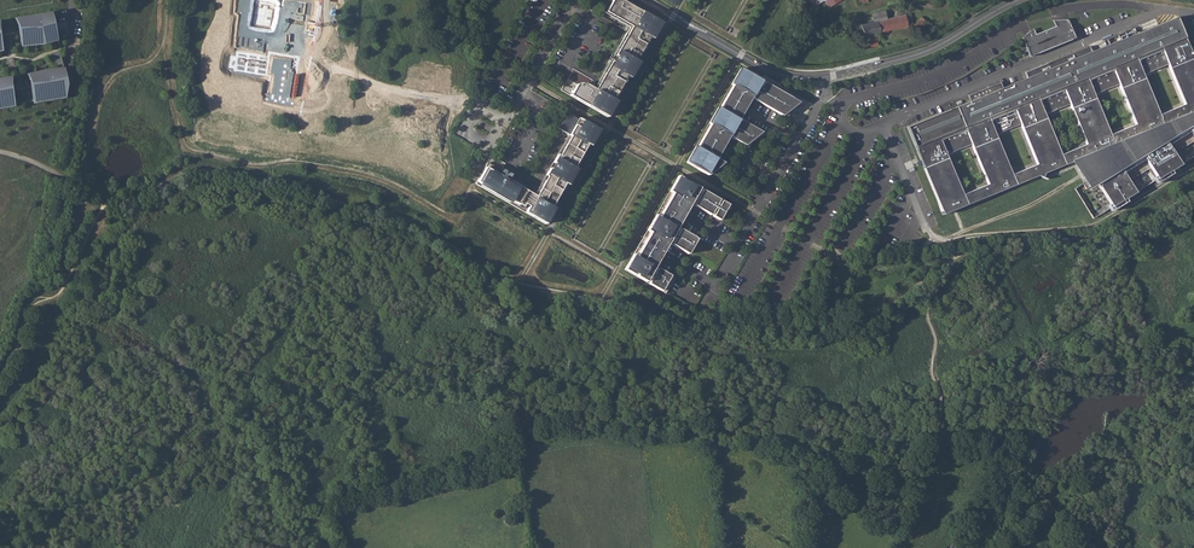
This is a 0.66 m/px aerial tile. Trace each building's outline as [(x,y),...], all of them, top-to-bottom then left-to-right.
[(226,74),(267,80),(263,103),(296,109),(314,0),(238,0),(226,74)] [(627,84),(662,23),(622,0),(613,0),(603,17),(611,22),(622,28),(625,23),(633,27),(597,90),(591,86),(594,80),(584,75),(573,69),(561,90),(608,117),(618,100),(627,84)] [(18,32),(21,49),(45,46),(58,42),(55,27),(52,13),(14,19),(17,26),(18,30),(18,32)] [(861,22),(855,23),(856,29),(857,29),(858,31),(859,32),(862,31),(863,34),(874,32),(911,23),(913,23),(910,13),(886,18),(873,21),(861,23),(861,22)] [(921,16),(913,25),(918,30),(927,21),(921,16)] [(1177,17),(1127,37),(1124,32),(1103,41),(1104,44),(1105,46),(1091,52),(1089,46),(1024,73),(1027,78),(1002,88),(1000,83),(968,96),(970,102),(907,128),(943,216),(1037,177),(1042,178),(1044,174),(1075,161),(1088,181),(1083,184),(1086,189),(1096,183),(1110,207),(1193,156),(1193,59),(1177,17)] [(1033,31),(1023,36),(1021,38),(1021,39),(1028,57),(1074,38),(1067,19),(1064,19),(1054,23),(1055,26),(1034,34),(1033,31)] [(60,51),(51,54),(57,65),(62,59),(60,51)] [(685,162),(708,175),(723,163),(715,158),(729,135),(730,132),(733,134),(732,136),(731,138),(736,140),(737,138),(747,144),(751,137),(754,138),(761,132),(741,120),(740,121),(739,124),(736,122),(738,120),(751,97),(752,95),(755,96),(754,98),(753,100),(781,116),(798,102),(763,82),(761,86),(759,90),(756,88),(758,84),(761,80),(740,68),(685,162)] [(32,101),(33,106),(65,100),(64,84),(63,70),(26,76),(29,83),(30,87),(32,101)] [(15,108),(14,103),(11,89),(11,78),(0,80),(0,111),(15,108)] [(511,182),(514,177),(488,162),(476,184),(546,224),(600,130),(579,118),(578,120),(567,113),(555,133),(561,136),(564,132),(569,135),(534,195),(511,182)] [(719,220),(728,204),(721,201),(719,205),(717,203),(720,199),(702,190),(699,195),(697,193),(700,188),(678,175),(624,269),(646,282),(649,276),(651,278),(648,283),(665,293),(674,278),(657,268),(656,269),(654,268),(655,266),(668,243),(669,241),(672,243),(671,244),(688,254),(697,238),(680,229),(679,230),(676,229),(677,227),(691,204),(692,202),(694,204),(693,205),(711,215),(715,208),(717,209),(712,216),(719,220)]
